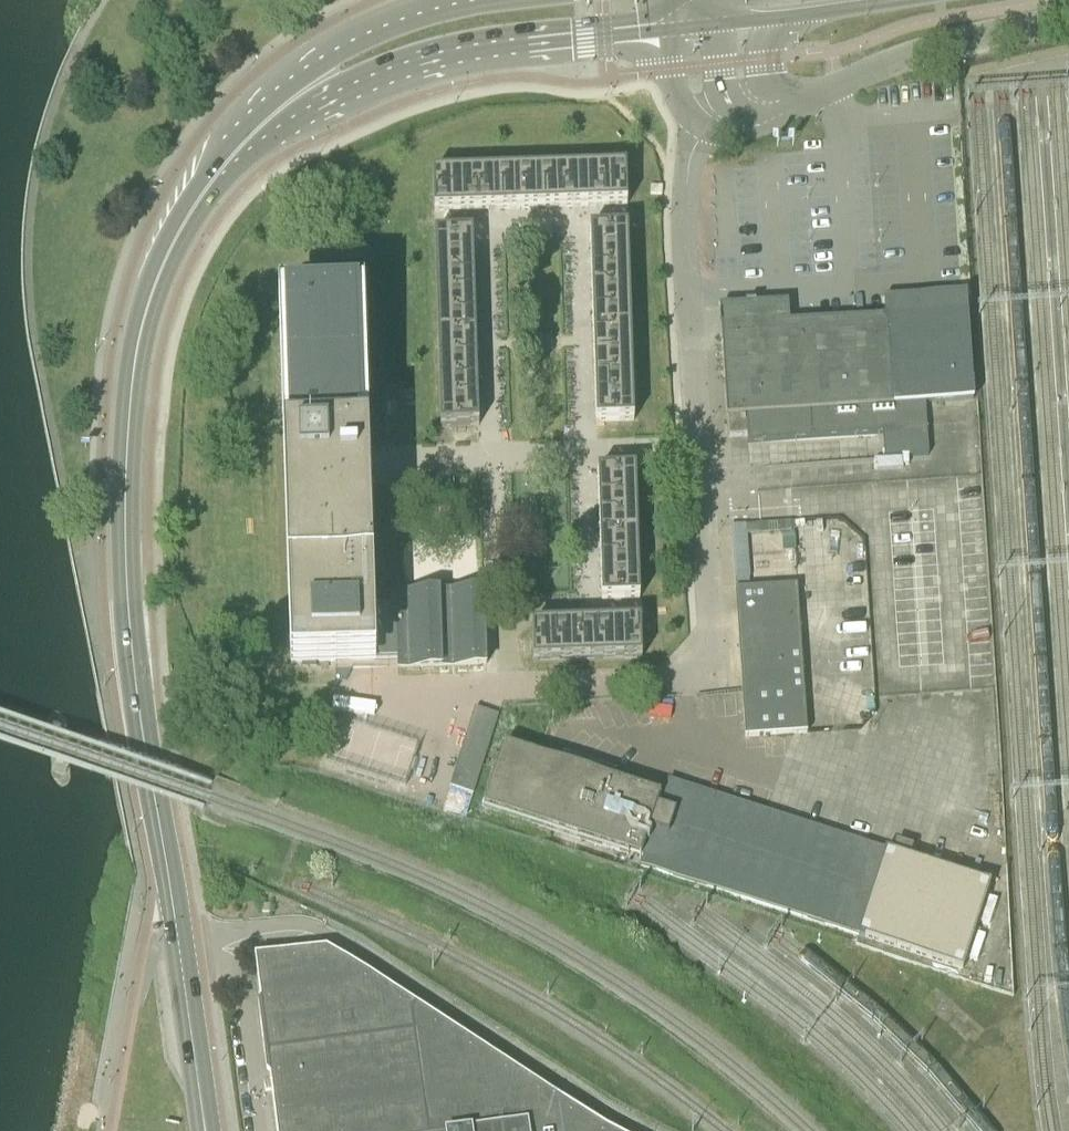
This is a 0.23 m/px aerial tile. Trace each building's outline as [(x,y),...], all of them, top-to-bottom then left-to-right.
[(626,168),(433,173),(434,212),(575,207),(628,206),(626,168)] [(628,228),(590,229),(596,422),(634,421),(628,228)] [(473,232),(435,234),(441,427),(479,426),(473,232)] [(741,335),(722,336),(728,418),(747,417),(748,435),(748,443),(824,438),(866,435),(868,435),(883,434),(884,458),(929,455),(926,404),(974,401),(967,290),(884,295),(886,318),(867,319),(790,324),(740,327),(741,335)] [(359,304),(284,307),(296,663),(376,660),(376,659),(397,658),(398,668),(487,665),(485,594),(396,597),(396,606),(369,607),(359,304)] [(747,417),(728,418),(729,436),(748,435),(747,417)] [(635,469),(598,471),(602,600),(640,599),(635,469)] [(737,585),(751,585),(749,524),(735,525),(737,585)] [(745,737),(794,734),(807,733),(797,587),(796,587),(735,591),(742,691),(745,737)] [(543,624),(532,624),(533,663),(642,659),(641,621),(614,622),(543,624)] [(443,813),(466,820),(499,716),(476,708),(443,813)] [(504,745),(484,808),(640,859),(641,859),(642,857),(643,858),(640,867),(963,971),(991,884),(669,780),(663,797),(504,745)] [(255,958),(277,1130),(596,1130),(314,951),(255,958)]
